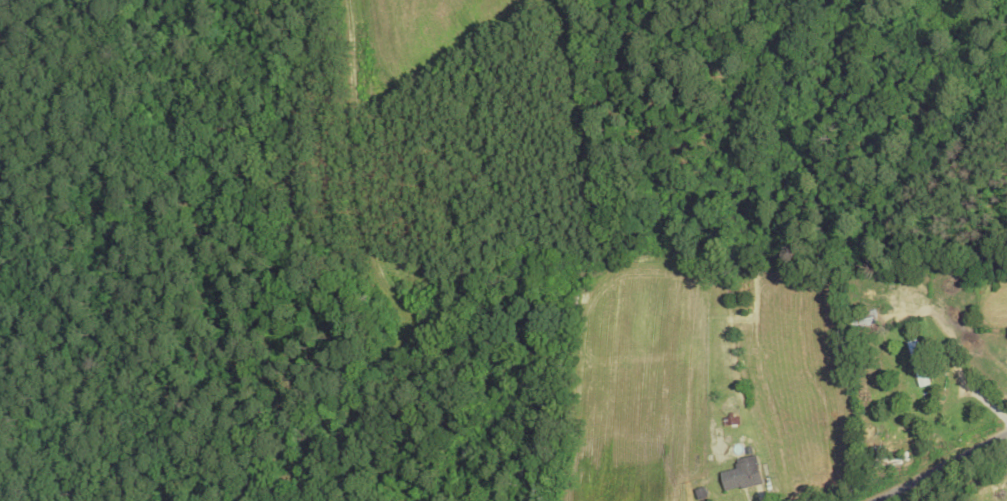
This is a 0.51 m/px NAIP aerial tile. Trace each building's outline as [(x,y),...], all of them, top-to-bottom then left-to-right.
[(857,337),(881,332),(876,311),(852,316),(857,337)] [(932,385),(917,341),(907,344),(922,389),(932,385)] [(726,493),(762,485),(756,458),(736,462),(738,470),(721,473),(726,493)]
